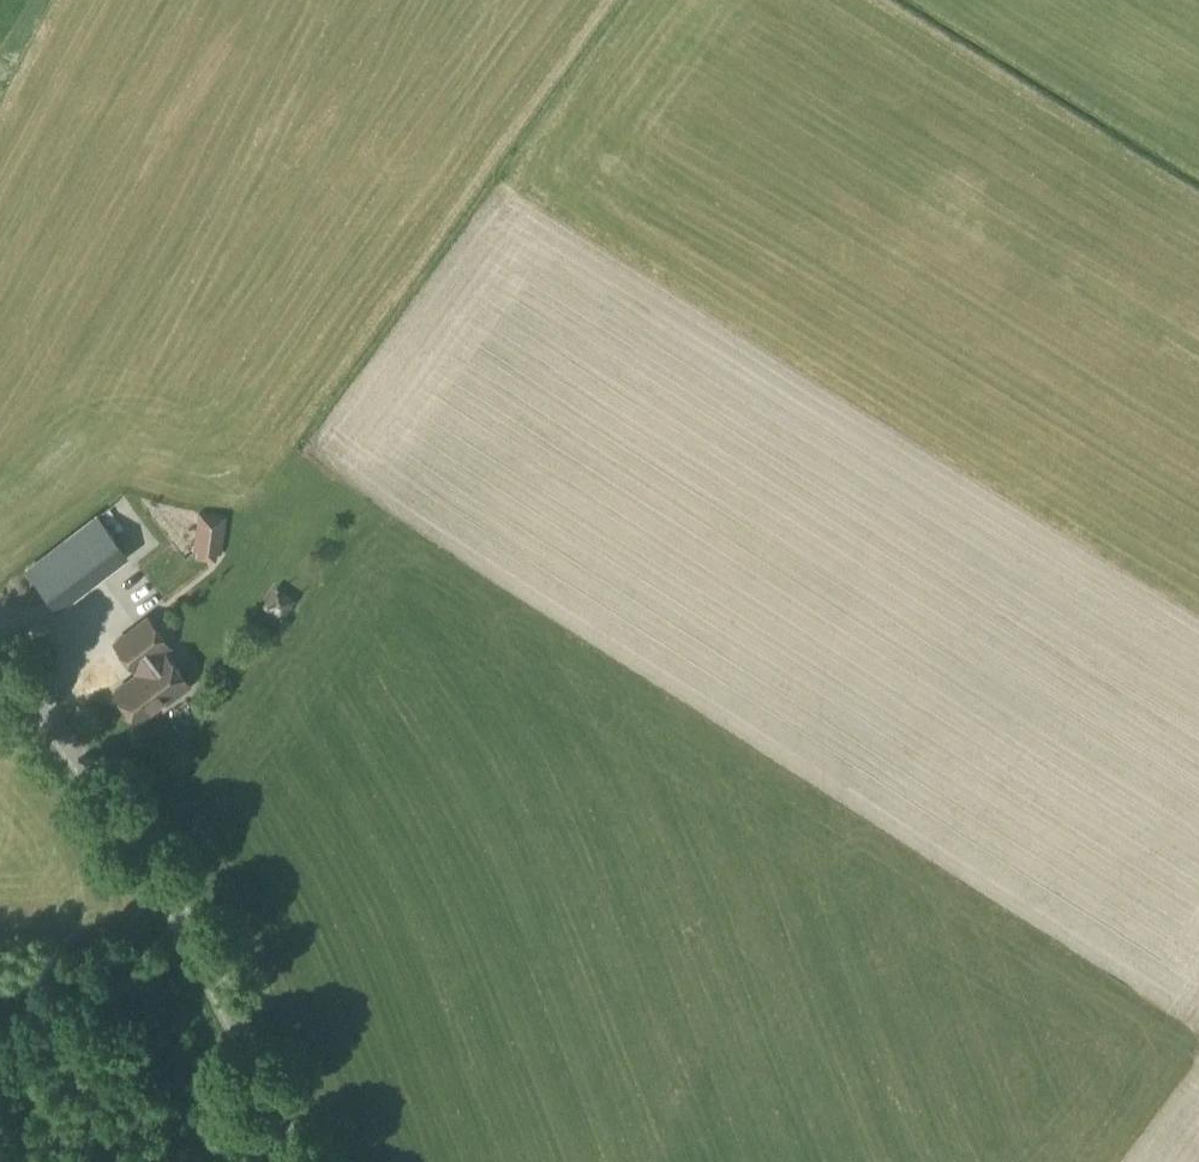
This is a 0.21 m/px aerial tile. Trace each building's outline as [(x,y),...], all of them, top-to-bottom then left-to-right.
[(222,554),(226,525),(227,517),(199,513),(193,550),(222,554)] [(28,569),(49,597),(59,608),(127,556),(113,538),(97,516),(28,569)] [(167,703),(190,686),(165,651),(171,647),(149,618),(116,643),(139,674),(116,691),(138,720),(165,700),(167,703)]
